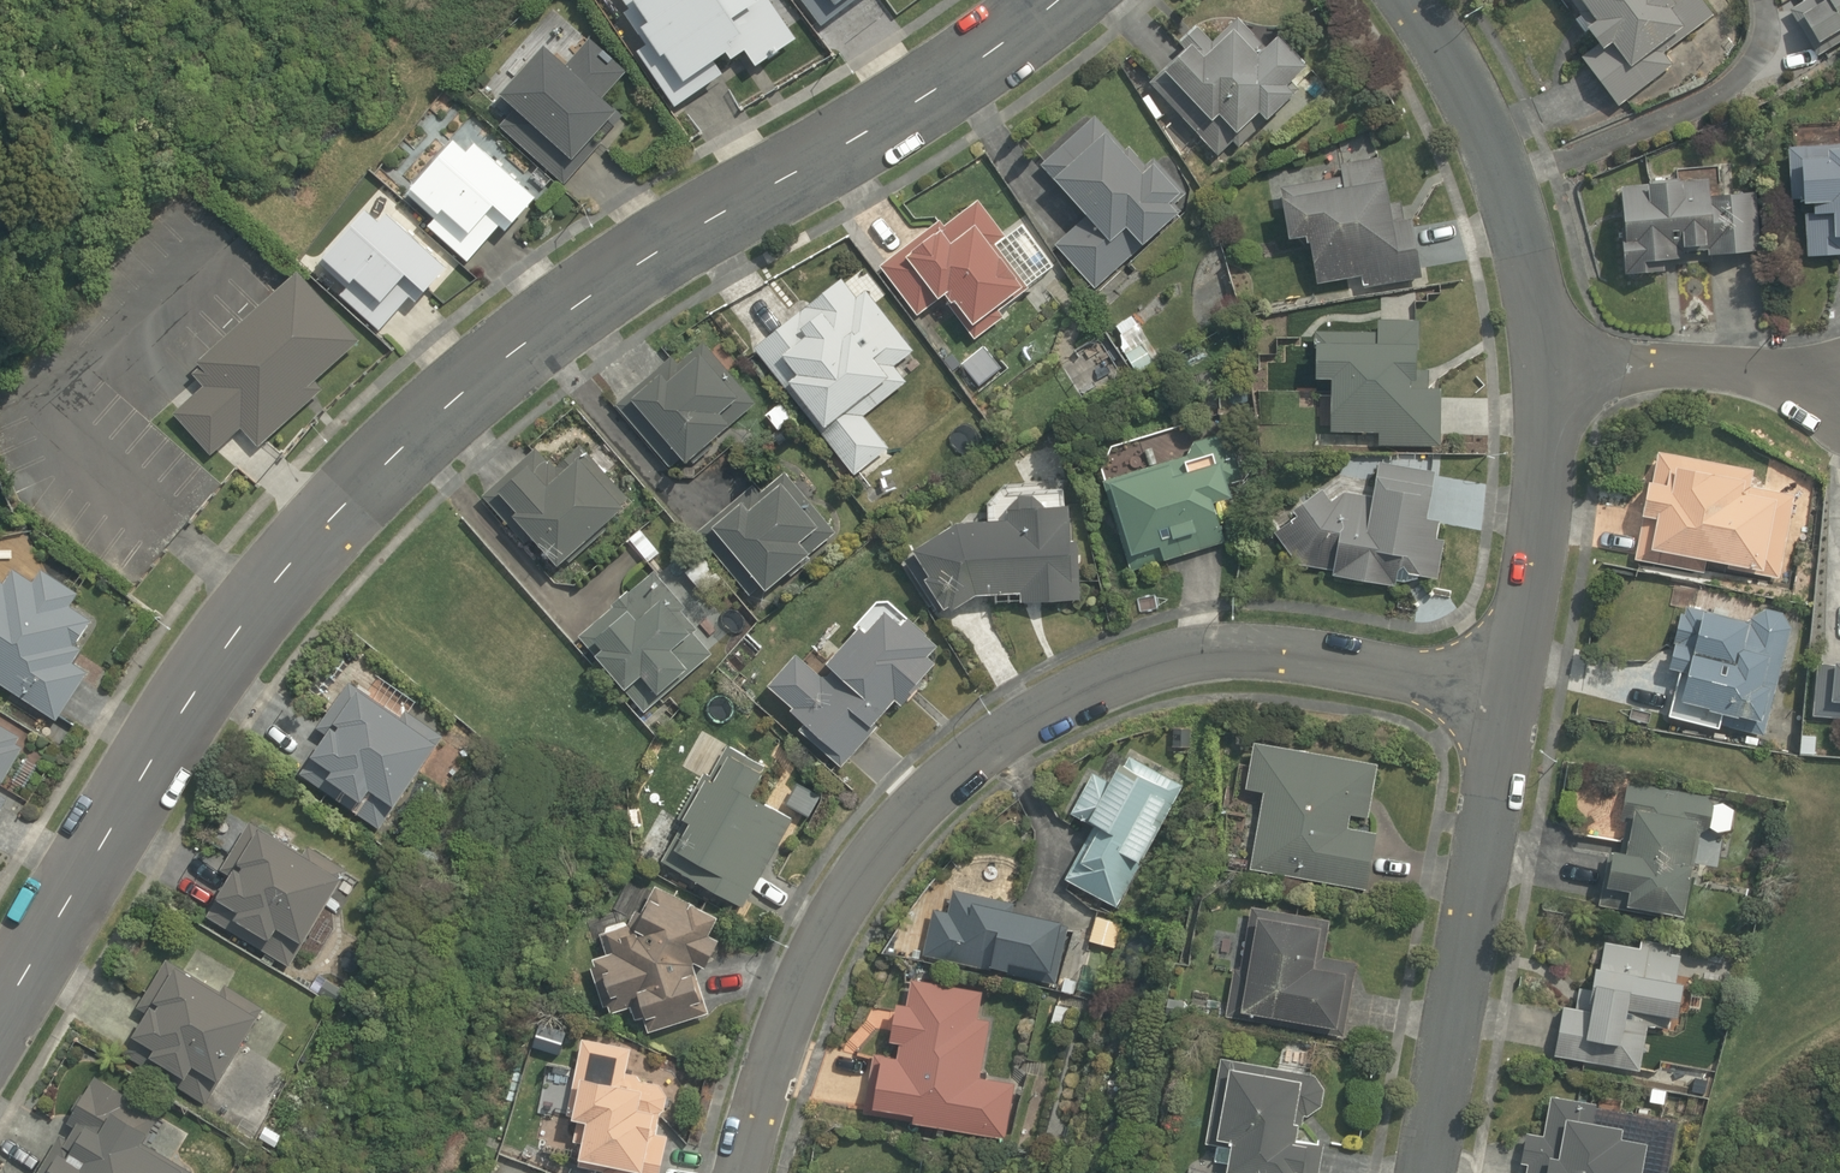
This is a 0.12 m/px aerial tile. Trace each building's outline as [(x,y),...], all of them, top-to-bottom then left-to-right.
[(649,43),(638,51),(676,108),(750,58),(759,70),(798,44),(768,0),(620,0),(649,43)] [(822,31),(864,0),(798,0),(822,31)] [(1592,39),(1575,51),(1617,112),(1676,71),(1667,57),(1721,19),(1708,0),(1565,0),(1592,39)] [(1828,48),(1839,40),(1839,0),(1812,0),(1792,13),(1819,54),(1828,48)] [(1233,11),(1152,88),(1218,159),(1264,115),(1275,126),(1304,98),(1296,89),(1318,67),(1290,37),(1274,53),(1233,11)] [(494,119),(503,127),(569,185),(628,118),(607,99),(630,73),(592,39),(570,64),(555,50),(494,119)] [(1101,110),(1040,155),(1087,217),(1052,243),(1087,291),(1195,211),(1150,150),(1138,159),(1101,110)] [(426,222),(468,265),(505,228),(511,235),(545,201),(479,133),(420,191),(439,209),(426,222)] [(1799,147),(1792,147),(1795,205),(1811,205),(1813,259),(1839,258),(1839,145),(1799,147)] [(1346,177),(1286,192),(1298,242),(1310,240),(1322,289),(1360,280),(1363,290),(1428,274),(1414,217),(1403,219),(1388,158),(1344,169),(1346,177)] [(1734,177),(1629,186),(1634,243),(1626,244),(1629,280),(1664,277),(1663,262),(1766,253),(1761,193),(1736,195),(1734,177)] [(387,196),(331,257),(356,280),(338,299),(377,335),(422,287),(437,301),(466,269),(387,196)] [(981,202),(884,270),(918,319),(946,300),(971,335),(1029,295),(994,246),(1006,238),(981,202)] [(358,339),(297,269),(196,360),(200,365),(192,372),(203,385),(172,412),(209,455),(240,427),(257,446),(321,388),(314,379),(358,339)] [(852,271),(755,349),(855,473),(891,444),(866,412),(909,377),(899,365),(917,351),(852,271)] [(1382,343),(1319,339),(1317,339),(1314,383),(1337,385),(1334,430),(1381,433),(1381,445),(1437,448),(1441,380),(1419,379),(1422,324),(1383,321),(1382,343)] [(711,348),(642,406),(691,464),(760,406),(711,348)] [(1169,552),(1172,562),(1226,547),(1224,538),(1255,529),(1231,447),(1114,480),(1137,561),(1169,552)] [(543,466),(507,497),(568,568),(635,510),(582,449),(551,475),(543,466)] [(1636,555),(1787,577),(1802,474),(1660,453),(1650,519),(1641,518),(1636,555)] [(1330,495),(1278,534),(1276,572),(1344,575),(1344,586),(1395,589),(1396,578),(1439,580),(1442,518),(1428,517),(1430,468),(1380,465),(1379,498),(1330,495)] [(825,527),(790,484),(755,512),(751,508),(725,529),(774,590),(818,553),(808,541),(825,527)] [(1065,514),(1050,514),(1040,500),(1030,499),(1013,525),(992,526),(967,525),(926,554),(952,615),(955,614),(973,603),(972,601),(982,595),(1022,597),(1022,604),(1074,607),(1079,505),(1073,505),(1065,514)] [(54,721),(94,661),(74,648),(93,620),(20,572),(8,590),(0,585),(0,685),(54,721)] [(702,629),(655,578),(629,601),(643,616),(599,656),(633,693),(650,677),(672,701),(709,667),(687,643),(702,629)] [(1753,623),(1688,607),(1671,674),(1682,676),(1671,722),(1722,734),(1726,717),(1769,727),(1796,618),(1757,608),(1753,623)] [(801,661),(771,693),(846,761),(902,700),(906,704),(937,670),(926,660),(935,651),(890,610),(824,682),(801,661)] [(1817,667),(1813,721),(1839,723),(1839,668),(1817,667)] [(446,742),(352,682),(318,734),(331,742),(319,761),(341,775),(336,783),(371,805),(363,818),(388,834),(446,742)] [(11,799),(3,795),(33,742),(0,723),(0,818),(11,799)] [(789,818),(764,803),(782,773),(729,742),(684,818),(695,824),(671,865),(738,904),(789,818)] [(1377,767),(1257,743),(1247,795),(1262,798),(1248,869),(1369,893),(1380,837),(1354,832),(1358,813),(1368,815),(1377,767)] [(1186,784),(1126,752),(1105,791),(1091,783),(1071,821),(1097,835),(1072,882),(1121,908),(1186,784)] [(1633,911),(1692,921),(1706,833),(1732,837),(1737,804),(1631,787),(1615,892),(1635,895),(1633,911)] [(352,875),(256,824),(228,877),(234,881),(211,925),(301,973),(352,875)] [(667,891),(641,920),(607,929),(613,951),(601,954),(614,1004),(645,995),(654,1030),(697,1018),(690,996),(707,991),(704,979),(701,970),(718,943),(709,938),(720,921),(667,891)] [(1015,901),(955,892),(952,916),(936,913),(929,958),(1022,972),(1023,965),(1062,971),(1069,918),(1014,910),(1015,901)] [(1329,926),(1255,914),(1240,1011),(1347,1028),(1357,964),(1324,959),(1329,926)] [(1643,947),(1607,945),(1605,984),(1581,983),(1580,1005),(1565,1005),(1562,1067),(1647,1071),(1649,1015),(1670,1016),(1669,1026),(1689,1027),(1693,942),(1643,940),(1643,947)] [(266,1019),(171,961),(138,1016),(150,1023),(127,1061),(163,1084),(170,1072),(187,1082),(182,1091),(212,1109),(266,1019)] [(982,991),(913,982),(910,1010),(899,1009),(894,1046),(905,1047),(903,1066),(885,1064),(879,1114),(919,1119),(918,1129),(1009,1140),(1016,1079),(982,1074),(990,1005),(981,1003),(982,991)] [(687,1086),(633,1073),(639,1051),(584,1038),(564,1121),(582,1125),(577,1146),(589,1148),(585,1166),(605,1171),(604,1172),(666,1172),(687,1086)] [(1240,1172),(1321,1172),(1326,1145),(1327,1142),(1306,1138),(1317,1078),(1223,1060),(1207,1148),(1243,1155),(1240,1172)] [(99,1079),(72,1125),(77,1128),(59,1160),(64,1164),(59,1172),(200,1172),(145,1141),(161,1115),(99,1079)] [(1552,1100),(1547,1136),(1525,1133),(1521,1167),(1528,1168),(1528,1172),(1646,1172),(1650,1143),(1627,1140),(1629,1127),(1596,1123),(1598,1107),(1552,1100)]
